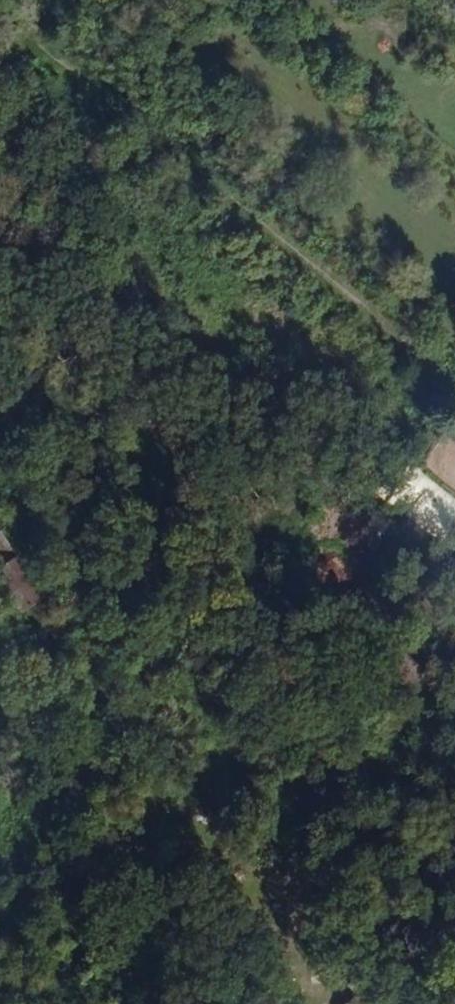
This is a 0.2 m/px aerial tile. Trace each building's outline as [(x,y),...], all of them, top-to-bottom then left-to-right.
[(37,595),(13,553),(0,561),(0,582),(15,608),(37,595)]
